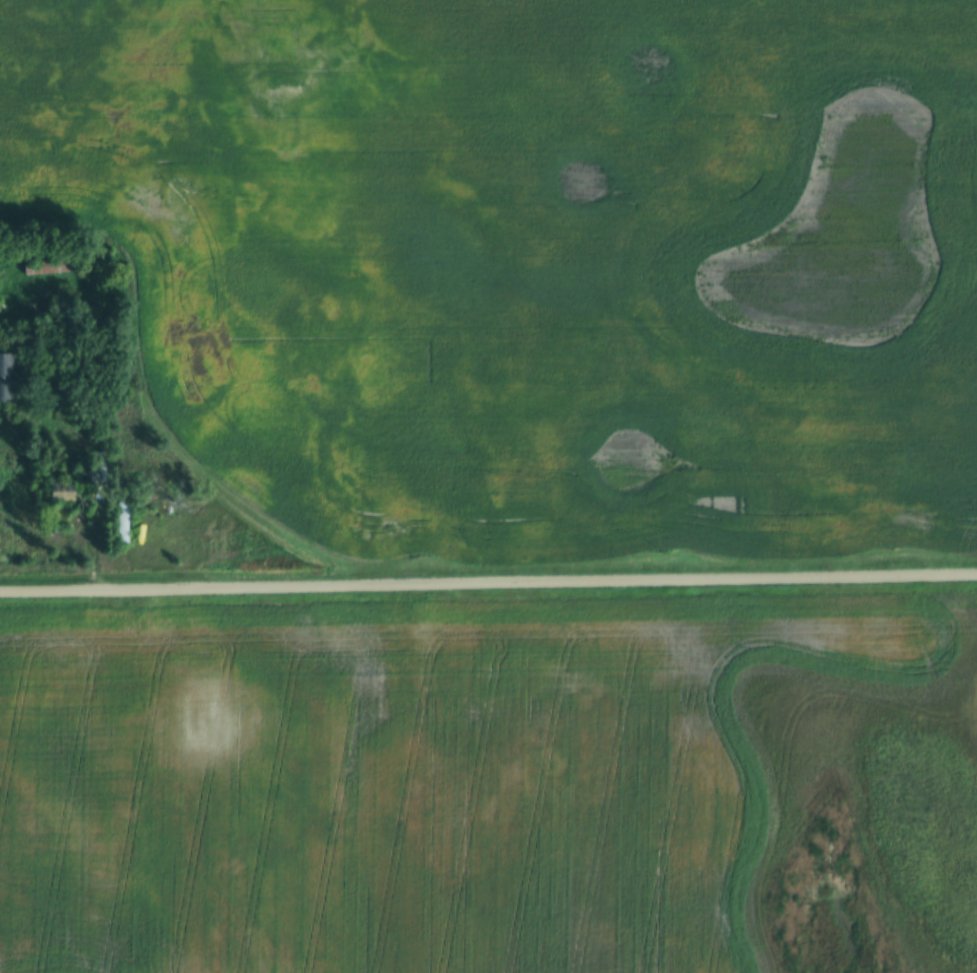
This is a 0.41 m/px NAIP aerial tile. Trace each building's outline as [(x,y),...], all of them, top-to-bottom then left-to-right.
[(23,264),(24,275),(74,273),(73,261),(23,264)] [(11,401),(11,354),(0,354),(0,401),(11,401)] [(49,482),(49,499),(77,499),(77,482),(49,482)] [(127,501),(117,501),(117,545),(127,545),(127,501)]
